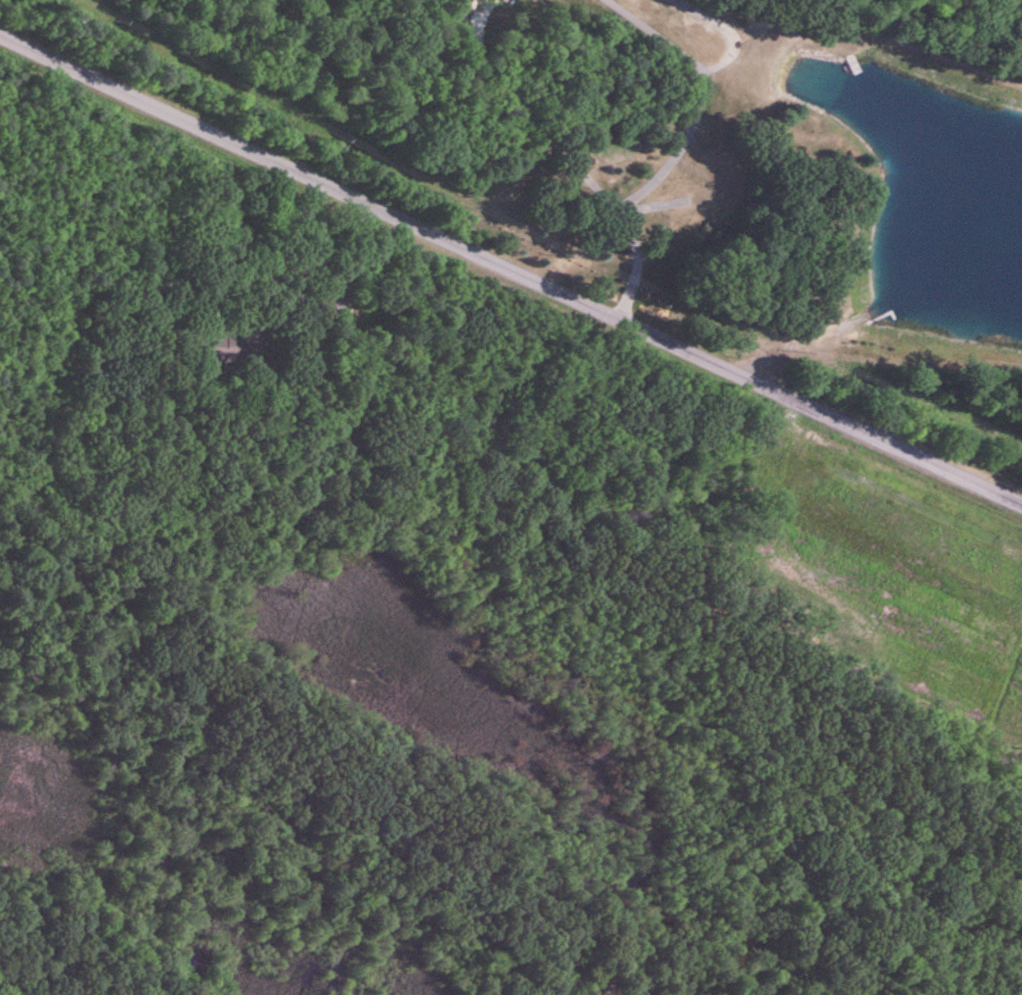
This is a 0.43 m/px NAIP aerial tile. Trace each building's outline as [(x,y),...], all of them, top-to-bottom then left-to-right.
[(209,359),(247,364),(250,336),(212,332),(209,359)]
